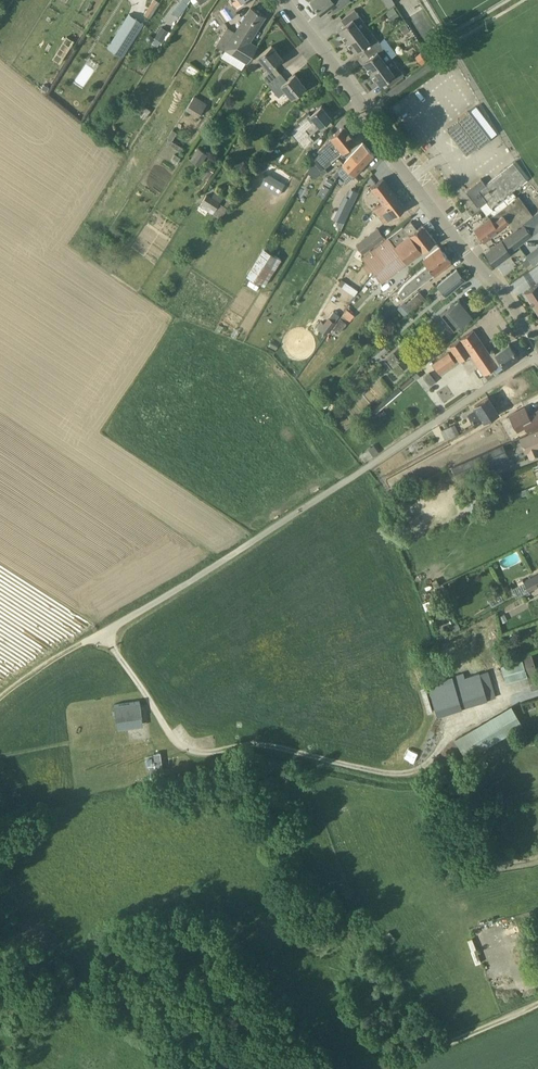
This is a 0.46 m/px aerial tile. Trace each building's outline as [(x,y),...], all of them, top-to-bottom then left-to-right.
[(150,18),(160,2),(157,0),(153,0),(144,14),(150,18)] [(190,0),(181,0),(172,12),(179,17),(187,5),(190,0)] [(221,24),(237,13),(233,7),(236,5),(237,6),(243,1),(243,0),(233,0),(234,1),(230,3),(229,2),(214,13),(221,24)] [(335,3),(340,9),(351,1),(351,0),(311,0),(321,13),(335,3)] [(251,7),(228,46),(227,48),(249,62),(258,47),(249,42),(264,15),(251,7)] [(394,8),(387,13),(392,20),(399,15),(394,8)] [(339,30),(347,41),(368,26),(355,9),(342,19),(346,24),(339,30)] [(144,23),(128,13),(107,47),(123,57),(144,23)] [(410,30),(406,24),(401,28),(405,34),(410,30)] [(162,26),(155,37),(163,42),(170,31),(162,26)] [(224,50),(235,31),(227,26),(216,45),(218,46),(224,50)] [(368,26),(347,41),(356,52),(363,47),(366,52),(374,46),(380,42),(368,26)] [(380,42),(374,46),(366,52),(370,57),(363,62),(372,74),(386,63),(392,58),(380,42)] [(268,83),(279,74),(274,69),(272,67),(283,58),(272,45),(258,56),(269,69),(261,75),(268,83)] [(428,60),(422,52),(416,57),(422,64),(428,60)] [(88,59),(78,78),(87,82),(97,64),(88,59)] [(386,63),(372,74),(380,85),(387,79),(391,85),(405,75),(397,64),(391,69),(386,63)] [(279,74),(268,83),(279,96),(286,90),(292,97),(305,86),(295,73),(285,82),(279,74)] [(186,110),(198,117),(207,103),(194,95),(186,110)] [(151,110),(144,106),(138,114),(145,119),(151,110)] [(304,128),(308,133),(298,140),(304,147),(314,139),(310,134),(331,117),(322,106),(305,119),(309,125),(304,128)] [(459,120),(448,129),(467,154),(478,145),(480,147),(490,139),(489,138),(489,139),(468,112),(468,111),(458,119),(459,120)] [(318,151),(320,153),(312,161),(321,171),(343,152),(343,153),(356,141),(343,126),(331,138),(318,151)] [(333,176),(336,179),(342,173),(349,179),(353,174),(354,175),(373,154),(363,143),(343,165),(338,169),(333,176)] [(198,147),(190,159),(200,166),(208,154),(198,147)] [(527,179),(514,162),(487,183),(482,177),(466,189),(479,206),(480,205),(487,214),(490,212),(491,212),(494,209),(493,208),(492,207),(527,179)] [(274,177),(268,173),(261,185),(279,195),(283,188),(271,181),(274,177)] [(325,183),(331,187),(334,181),(328,177),(325,183)] [(371,187),(383,202),(395,193),(383,178),(371,187)] [(319,194),(324,197),(328,191),(322,188),(319,194)] [(337,220),(340,221),(344,223),(359,192),(351,188),(347,196),(348,196),(337,220)] [(216,190),(212,197),(220,202),(224,196),(216,190)] [(395,193),(383,202),(374,209),(385,223),(406,207),(395,193)] [(215,210),(220,202),(212,197),(207,194),(202,202),(215,210)] [(532,216),(518,196),(508,204),(494,214),(476,229),(484,240),(499,229),(499,228),(511,219),(517,228),(523,223),(532,216)] [(491,212),(494,214),(508,204),(505,199),(504,199),(493,208),(494,209),(491,212)] [(523,223),(524,224),(532,235),(537,230),(537,211),(532,216),(523,223)] [(372,270),(374,273),(428,231),(423,225),(417,229),(412,221),(404,227),(403,227),(362,257),(367,264),(363,266),(368,272),(372,270)] [(524,224),(486,252),(495,265),(511,253),(510,251),(532,235),(524,224)] [(363,253),(384,237),(378,229),(357,245),(363,253)] [(436,241),(428,231),(374,273),(382,283),(422,251),(423,252),(436,241)] [(340,247),(347,251),(352,241),(346,237),(340,247)] [(403,299),(427,280),(434,274),(435,274),(451,261),(440,246),(423,259),(428,265),(405,283),(398,292),(403,299)] [(264,248),(247,274),(264,285),(281,259),(264,248)] [(534,266),(537,262),(537,249),(527,257),(534,266)] [(529,269),(534,266),(527,257),(522,261),(529,269)] [(467,280),(458,269),(438,285),(447,296),(467,280)] [(525,292),(535,308),(537,306),(537,283),(525,292)] [(426,296),(420,291),(407,304),(412,309),(426,296)] [(460,298),(441,314),(455,330),(473,315),(460,298)] [(405,316),(412,309),(407,304),(407,303),(399,310),(405,316)] [(343,314),(344,315),(349,319),(349,320),(350,320),(355,315),(347,309),(343,314)] [(334,311),(329,317),(335,322),(340,316),(334,311)] [(339,331),(346,323),(340,319),(334,327),(339,331)] [(330,329),(324,324),(320,329),(327,334),(330,329)] [(450,346),(460,360),(471,353),(485,373),(493,367),(497,364),(496,363),(493,358),(491,356),(473,329),(450,346)] [(271,340),(268,346),(276,350),(279,344),(271,340)] [(509,343),(491,356),(493,358),(496,363),(497,364),(493,367),(496,372),(505,366),(518,357),(509,343)] [(434,366),(439,372),(455,361),(449,352),(440,358),(433,363),(434,366)] [(403,390),(415,380),(412,376),(400,386),(403,390)] [(379,411),(386,405),(403,391),(399,387),(373,409),(376,413),(379,411)] [(331,393),(326,398),(329,402),(335,396),(331,393)] [(476,425),(499,413),(488,396),(475,405),(477,409),(469,414),(476,425)] [(321,403),(325,408),(330,404),(326,399),(321,403)] [(523,417),(530,430),(537,426),(537,409),(523,417)] [(450,426),(441,430),(446,439),(455,434),(450,426)] [(527,450),(530,457),(537,454),(537,430),(520,438),(526,451),(527,450)] [(457,479),(508,456),(503,444),(452,467),(457,479)] [(365,462),(374,455),(369,448),(360,454),(365,462)] [(524,581),(529,591),(537,586),(537,574),(524,581)] [(518,596),(528,590),(522,580),(512,586),(518,596)] [(522,657),(528,675),(537,673),(531,654),(522,657)] [(506,684),(527,677),(522,659),(500,666),(506,684)] [(463,673),(453,676),(463,708),(473,705),(465,678),(463,673)] [(528,675),(527,676),(531,689),(537,687),(537,673),(528,675)] [(453,676),(428,684),(437,716),(463,708),(453,676)] [(141,708),(141,706),(140,701),(114,704),(116,720),(122,720),(126,719),(140,717),(142,717),(141,708)] [(465,756),(522,723),(512,705),(455,738),(465,756)] [(161,752),(154,753),(154,756),(156,769),(156,770),(163,770),(161,752)]
